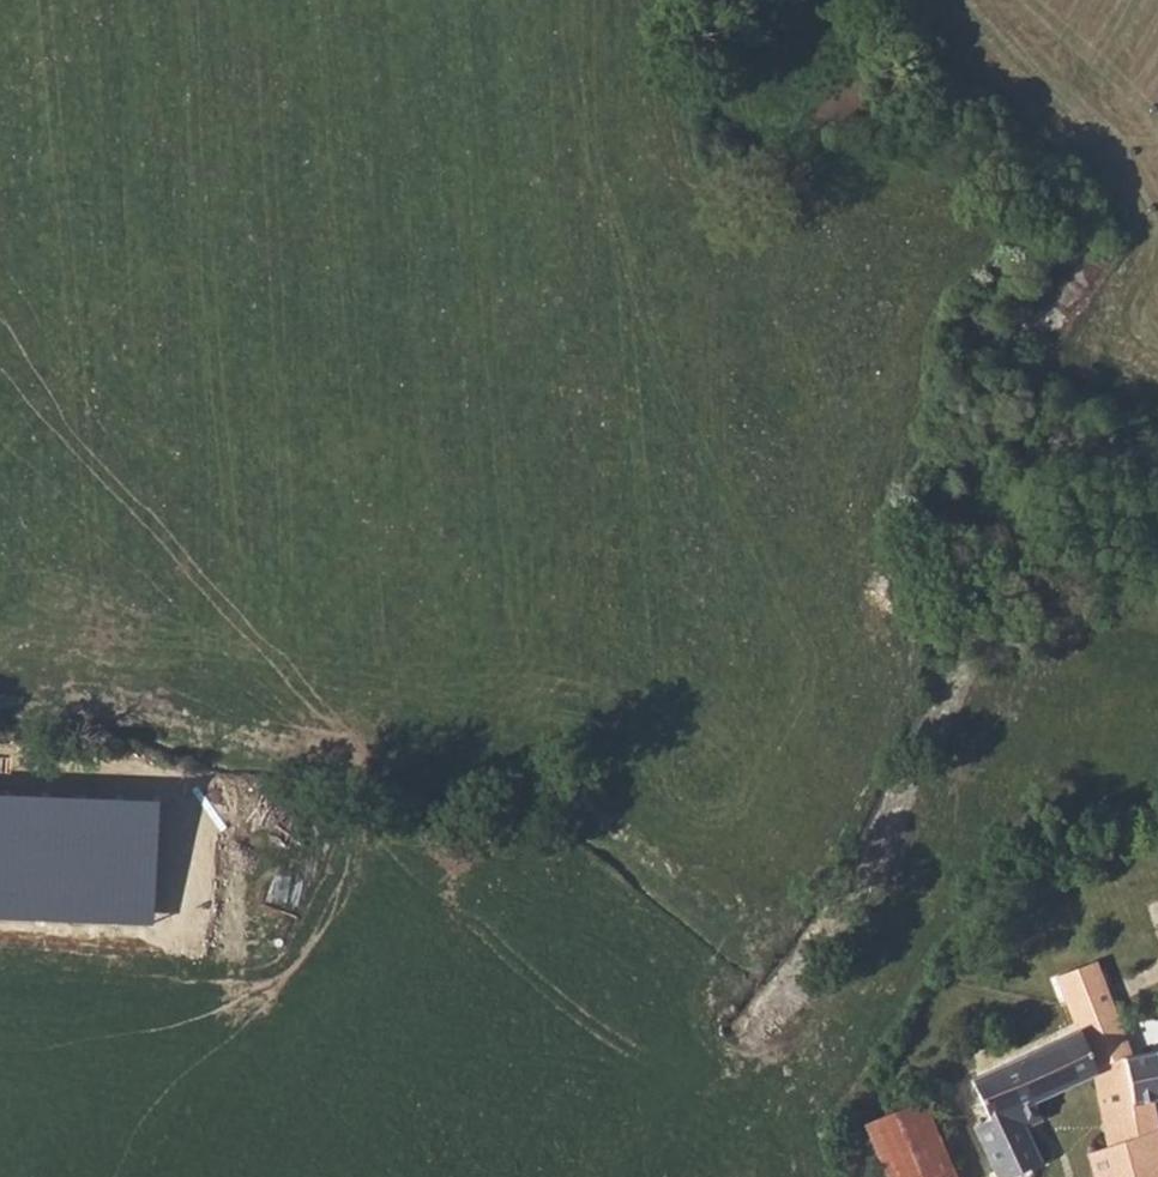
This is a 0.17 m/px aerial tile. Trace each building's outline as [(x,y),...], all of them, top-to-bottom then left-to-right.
[(972,1079),(990,1121),(975,1127),(995,1176),(1011,1176),(1039,1166),(1026,1132),(1043,1125),(1033,1098),(1092,1072),(1095,1071),(1093,1067),(1079,1033),(1006,1065),(972,1079)] [(1124,1053),(1132,1103),(1155,1098),(1157,1098),(1157,1049),(1124,1053)] [(1157,1132),(1157,1115),(1155,1098),(1132,1103),(1124,1053),(1093,1067),(1095,1071),(1092,1072),(1107,1146),(1123,1141),(1157,1132)] [(868,1124),(890,1176),(957,1176),(923,1100),(868,1124)] [(1123,1141),(1134,1176),(1157,1176),(1157,1132),(1123,1141)] [(1123,1141),(1107,1146),(1093,1150),(1101,1176),(1134,1176),(1123,1141)]
